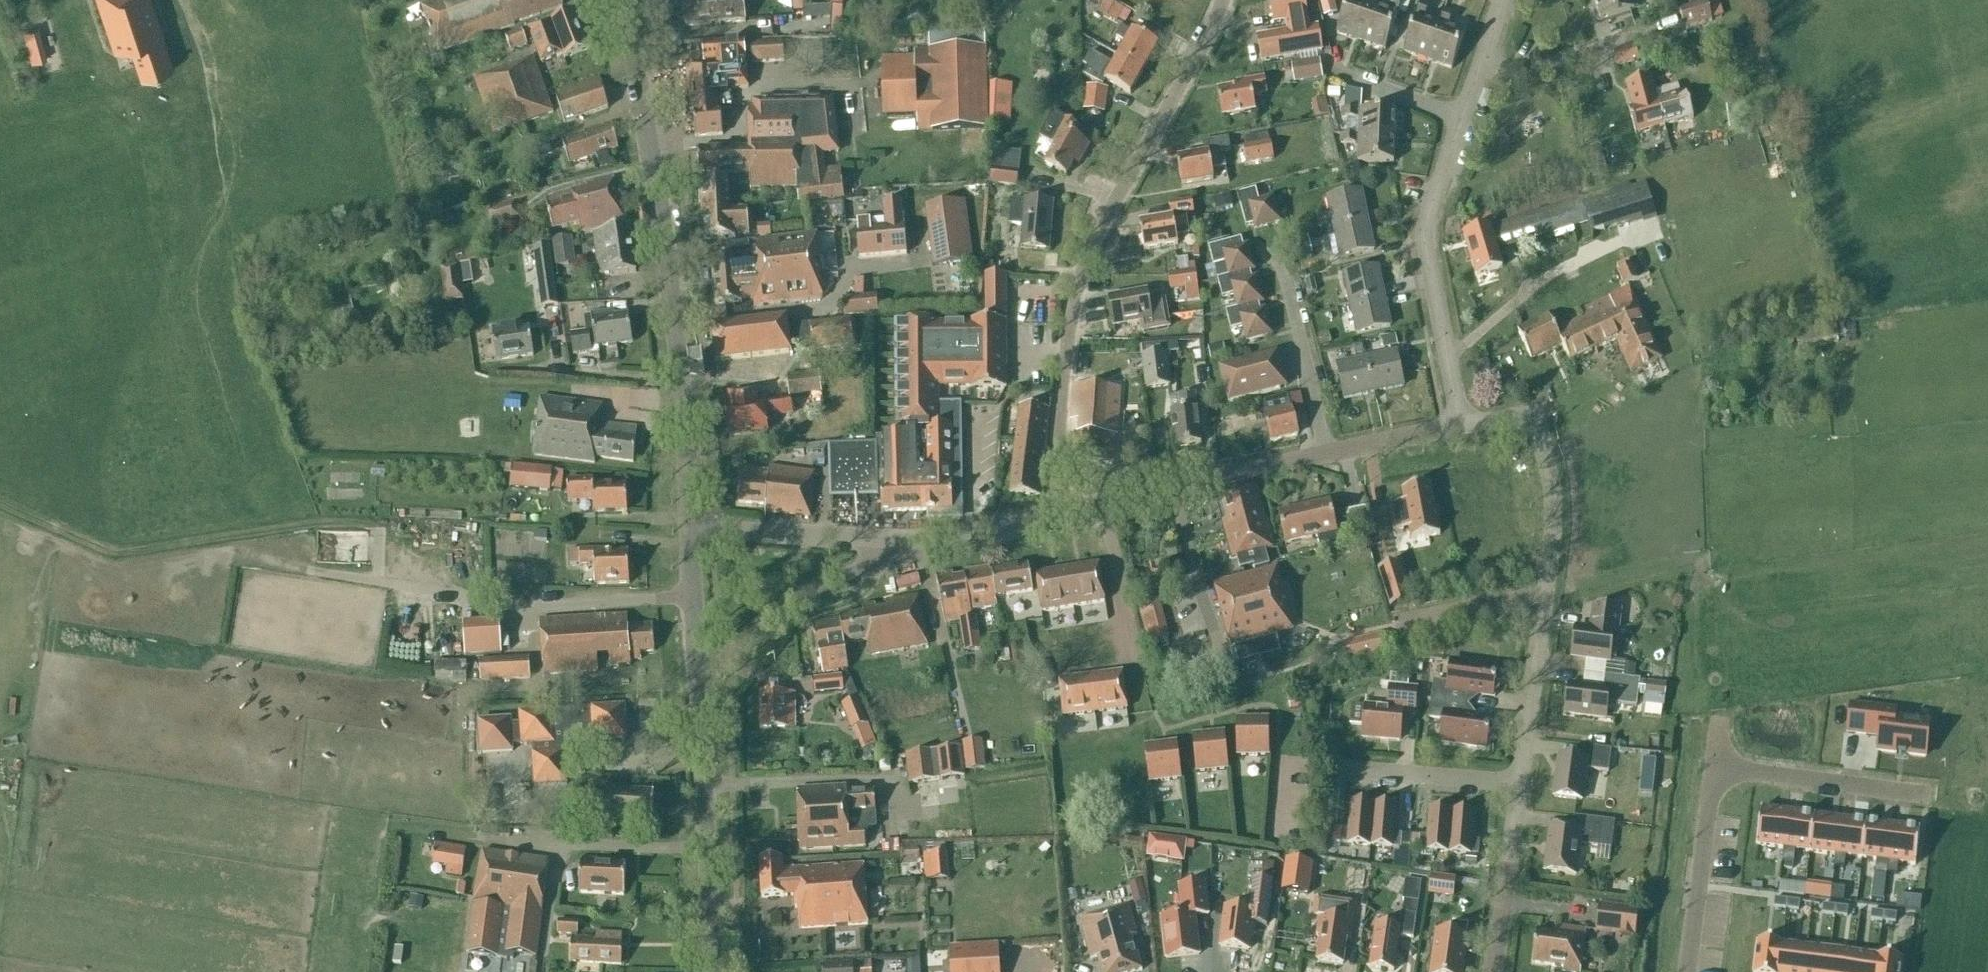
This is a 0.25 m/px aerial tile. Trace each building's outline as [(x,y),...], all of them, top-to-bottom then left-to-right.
[(173,69),(162,36),(163,36),(151,0),(96,0),(113,52),(130,46),(140,80),(173,69)] [(563,6),(561,0),(433,0),(421,4),(438,51),(563,6)] [(686,26),(721,24),(720,0),(684,0),(686,26)] [(721,24),(747,22),(745,0),(720,0),(721,24)] [(1100,9),(1119,20),(1125,23),(1131,13),(1124,10),(1125,8),(1110,0),(1106,0),(1100,9)] [(1258,37),(1262,61),(1322,51),(1318,27),(1309,29),(1305,0),(1270,0),(1274,23),(1286,21),(1288,32),(1258,37)] [(1325,17),(1337,14),(1333,0),(1321,0),(1325,17)] [(1373,8),(1376,0),(1367,0),(1365,5),(1349,0),(1348,0),(1337,33),(1361,42),(1373,8)] [(1361,42),(1385,50),(1403,0),(1393,0),(1389,14),(1373,8),(1361,42)] [(1601,20),(1635,9),(1632,0),(1594,0),(1601,20)] [(1685,30),(1712,21),(1706,0),(1679,9),(1685,30)] [(1440,27),(1439,26),(1424,21),(1430,4),(1421,1),(1404,52),(1428,61),(1440,27)] [(833,7),(831,35),(840,36),(842,8),(833,7)] [(1445,9),(1439,26),(1440,27),(1428,61),(1452,69),(1464,35),(1448,29),(1454,12),(1445,9)] [(551,20),(528,29),(538,56),(533,58),(535,65),(541,63),(563,54),(565,59),(590,49),(576,11),(551,20)] [(1119,55),(1144,70),(1158,45),(1133,31),(1132,32),(1123,27),(1117,37),(1127,43),(1119,55)] [(37,28),(23,32),(31,62),(45,59),(37,28)] [(505,37),(510,50),(526,44),(522,31),(505,37)] [(705,66),(687,68),(689,90),(730,86),(731,88),(749,87),(744,40),(714,43),(714,41),(702,42),(705,66)] [(783,43),(752,45),(753,62),(784,61),(783,43)] [(1617,66),(1639,59),(1635,44),(1613,50),(1617,66)] [(914,57),(881,58),(883,116),(916,115),(916,131),(989,129),(986,46),(914,48),(914,57)] [(1645,57),(1642,46),(1636,48),(1639,59),(1645,57)] [(1144,70),(1119,55),(1114,65),(1091,51),(1083,65),(1088,67),(1084,75),(1104,87),(1107,81),(1130,94),(1144,70)] [(533,58),(472,81),(494,136),(554,113),(535,65),(533,58)] [(1294,80),(1322,75),(1318,60),(1292,64),(1294,80)] [(1651,77),(1626,84),(1633,108),(1630,109),(1630,108),(1629,109),(1636,134),(1694,118),(1687,93),(1681,95),(1679,85),(1655,92),(1651,77)] [(564,123),(609,108),(600,78),(555,92),(564,123)] [(1254,96),(1268,94),(1265,78),(1238,83),(1238,87),(1218,91),(1222,117),(1256,112),(1254,96)] [(1105,112),(1108,87),(1087,85),(1084,109),(1105,112)] [(730,86),(689,90),(691,113),(695,112),(697,137),(724,134),(722,110),(733,109),(731,88),(730,86)] [(1348,88),(1348,104),(1365,104),(1364,87),(1348,88)] [(1329,90),(1329,98),(1340,98),(1340,90),(1329,90)] [(989,92),(990,119),(1002,119),(1001,109),(1013,108),(1012,95),(1002,96),(1002,92),(989,92)] [(749,107),(750,149),(744,149),(744,148),(699,149),(700,173),(751,172),(751,188),(797,186),(798,202),(826,200),(843,196),(840,167),(823,169),(821,149),(830,148),(828,102),(819,102),(820,103),(807,104),(807,103),(801,103),(801,105),(789,106),(789,103),(775,104),(775,106),(763,107),(762,104),(757,104),(757,107),(749,107)] [(1342,109),(1342,118),(1350,118),(1349,135),(1359,135),(1359,136),(1395,137),(1396,112),(1361,110),(1345,109),(1342,109)] [(1053,113),(1039,138),(1051,144),(1055,147),(1045,164),(1066,176),(1074,162),(1079,164),(1090,145),(1075,136),(1080,128),(1065,119),(1053,113)] [(586,130),(593,155),(597,154),(601,168),(606,166),(607,169),(611,168),(606,151),(618,148),(612,124),(586,130)] [(593,155),(586,130),(561,137),(568,162),(593,155)] [(1269,142),(1268,132),(1244,136),(1245,146),(1243,146),(1246,163),(1274,158),(1271,141),(1269,142)] [(1359,136),(1359,135),(1341,134),(1341,143),(1359,144),(1358,162),(1394,163),(1395,137),(1359,136)] [(1205,154),(1177,158),(1182,185),(1214,179),(1212,170),(1226,168),(1224,151),(1231,150),(1229,138),(1222,139),(1203,142),(1205,154)] [(540,155),(551,152),(549,144),(538,148),(540,155)] [(1602,153),(1600,145),(1592,147),(1582,149),(1590,174),(1600,171),(1600,170),(1607,168),(1603,157),(1596,159),(1595,155),(1602,153)] [(1018,186),(1020,170),(992,167),(990,183),(1018,186)] [(1358,172),(1351,168),(1343,170),(1346,183),(1360,180),(1358,172)] [(582,233),(625,222),(614,179),(586,186),(587,190),(571,194),(572,195),(547,201),(554,231),(580,224),(582,233)] [(729,182),(700,183),(704,239),(736,237),(736,235),(750,234),(749,209),(731,210),(729,182)] [(1595,199),(1585,202),(1591,221),(1594,231),(1604,228),(1605,231),(1642,219),(1644,224),(1658,219),(1646,183),(1595,199)] [(1255,229),(1281,223),(1274,197),(1259,201),(1256,190),(1238,195),(1246,227),(1254,225),(1255,229)] [(1334,228),(1368,221),(1361,191),(1328,199),(1334,228)] [(1230,195),(1215,199),(1218,209),(1233,205),(1230,195)] [(1583,196),(1492,224),(1500,250),(1554,233),(1556,238),(1575,232),(1573,227),(1591,221),(1585,202),(1583,196)] [(858,230),(856,230),(859,258),(907,253),(904,226),(903,226),(900,200),(884,202),(885,218),(870,219),(857,221),(858,230)] [(1188,231),(1197,230),(1192,200),(1169,204),(1172,218),(1140,223),(1144,251),(1177,245),(1176,237),(1189,234),(1188,231)] [(964,201),(926,206),(934,266),(972,261),(964,201)] [(1049,251),(1053,203),(1025,201),(1025,202),(1011,201),(1009,225),(1023,226),(1021,248),(1049,251)] [(1489,214),(1481,216),(1483,224),(1491,221),(1489,214)] [(1368,221),(1334,228),(1341,258),(1374,251),(1368,221)] [(770,224),(757,224),(757,237),(771,236),(770,224)] [(1488,226),(1463,234),(1476,276),(1502,268),(1502,267),(1501,267),(1488,226)] [(611,276),(636,273),(630,227),(605,231),(605,232),(594,233),(600,277),(611,275),(611,276)] [(740,257),(712,259),(715,305),(743,302),(742,295),(754,294),(755,307),(824,299),(818,234),(758,241),(759,260),(740,262),(740,257)] [(573,239),(555,241),(558,265),(569,264),(568,251),(574,251),(573,239)] [(1255,271),(1248,245),(1243,246),(1241,239),(1209,247),(1214,266),(1225,263),(1229,276),(1229,278),(1250,272),(1255,271)] [(548,245),(532,247),(537,278),(542,307),(558,305),(553,275),(548,245)] [(477,260),(468,262),(470,272),(480,269),(477,260)] [(1168,274),(1170,290),(1186,287),(1188,300),(1199,298),(1194,263),(1188,264),(1189,271),(1168,274)] [(1631,264),(1617,271),(1624,285),(1638,278),(1631,264)] [(445,301),(464,299),(459,265),(440,267),(445,301)] [(1350,304),(1384,297),(1378,268),(1344,275),(1350,304)] [(1229,278),(1229,276),(1217,279),(1222,298),(1234,295),(1238,308),(1238,309),(1259,304),(1264,303),(1257,277),(1252,278),(1250,272),(1229,278)] [(1007,307),(1006,275),(986,275),(987,307),(1007,307)] [(856,296),(843,297),(844,317),(854,316),(879,313),(877,294),(864,295),(865,277),(856,277),(856,296)] [(1313,280),(1306,282),(1308,294),(1316,292),(1313,280)] [(1631,371),(1662,357),(1628,287),(1578,311),(1581,318),(1555,331),(1550,318),(1537,325),(1535,322),(1517,331),(1531,360),(1562,345),(1570,361),(1615,339),(1631,371)] [(1147,291),(1109,298),(1114,326),(1141,322),(1143,332),(1169,327),(1163,293),(1148,296),(1147,291)] [(1390,326),(1384,297),(1350,304),(1357,334),(1390,326)] [(1238,309),(1238,308),(1226,311),(1231,330),(1243,327),(1247,342),(1272,335),(1265,309),(1261,310),(1259,304),(1238,309)] [(607,318),(606,313),(590,315),(590,316),(584,317),(586,332),(571,334),(573,355),(592,353),(591,347),(595,346),(595,348),(633,342),(629,315),(607,318)] [(789,317),(712,326),(716,362),(793,353),(792,342),(801,341),(815,340),(813,324),(790,327),(789,317)] [(815,340),(801,341),(802,350),(814,349),(815,349),(855,345),(852,319),(813,324),(815,340)] [(885,447),(833,449),(834,487),(881,485),(882,512),(935,510),(935,511),(936,512),(936,513),(937,514),(938,515),(939,516),(940,517),(941,517),(942,518),(943,518),(944,518),(945,518),(946,518),(947,518),(949,518),(950,518),(951,518),(952,517),(953,517),(953,516),(954,515),(955,515),(956,514),(956,513),(957,512),(957,511),(958,510),(958,509),(958,508),(958,507),(958,506),(959,505),(959,504),(959,503),(959,502),(959,501),(959,500),(959,499),(959,498),(959,497),(960,496),(960,495),(960,494),(960,493),(960,492),(960,491),(960,490),(960,489),(960,488),(960,487),(960,486),(961,485),(961,484),(961,483),(961,482),(961,481),(961,480),(961,479),(961,478),(961,477),(961,476),(961,475),(961,474),(961,473),(961,472),(961,471),(961,470),(961,469),(961,468),(961,467),(961,466),(961,465),(961,464),(961,463),(961,462),(961,461),(961,460),(961,459),(961,458),(961,457),(961,456),(961,455),(961,454),(961,453),(961,452),(961,451),(961,450),(961,449),(961,448),(961,447),(961,446),(961,445),(961,444),(961,443),(961,442),(961,441),(960,440),(960,439),(960,438),(960,437),(960,436),(960,435),(960,434),(960,433),(960,432),(960,431),(960,430),(959,429),(959,428),(959,427),(959,426),(959,425),(959,424),(959,423),(959,422),(958,421),(958,420),(958,419),(958,418),(958,417),(958,416),(958,415),(957,414),(957,413),(957,412),(957,411),(957,410),(957,409),(956,408),(956,407),(939,407),(939,405),(940,405),(940,404),(938,404),(938,387),(971,386),(971,388),(1007,388),(1007,320),(970,320),(970,323),(901,323),(901,324),(897,324),(897,333),(901,333),(902,340),(898,340),(898,350),(902,350),(902,356),(898,356),(898,366),(902,366),(902,372),(898,372),(898,382),(902,382),(902,389),(898,389),(898,398),(902,398),(902,405),(898,405),(898,415),(902,415),(902,421),(910,421),(910,429),(909,429),(909,434),(884,434),(885,447)] [(507,326),(492,328),(492,329),(497,361),(534,356),(530,328),(519,330),(519,325),(514,325),(514,327),(507,328),(507,326)] [(1328,335),(1317,338),(1319,345),(1330,343),(1328,335)] [(1396,336),(1382,339),(1384,349),(1398,346),(1396,336)] [(1179,353),(1178,343),(1141,344),(1142,357),(1146,387),(1170,384),(1166,354),(1179,353)] [(1362,345),(1354,346),(1356,353),(1364,352),(1362,345)] [(1223,358),(1220,346),(1208,348),(1209,351),(1211,361),(1223,358)] [(1367,359),(1374,392),(1403,386),(1396,353),(1367,359)] [(1281,389),(1272,354),(1220,368),(1229,403),(1281,389)] [(704,359),(689,361),(690,375),(705,374),(704,359)] [(1374,392),(1367,359),(1337,366),(1344,399),(1374,392)] [(1488,360),(1480,359),(1475,365),(1478,372),(1486,373),(1490,366),(1488,360)] [(819,371),(787,375),(789,396),(822,392),(819,371)] [(1073,385),(1071,420),(1077,421),(1077,463),(1114,464),(1116,436),(1118,436),(1121,388),(1073,385)] [(732,410),(726,411),(730,437),(768,431),(766,418),(793,414),(790,400),(759,404),(757,391),(730,394),(732,410)] [(1176,448),(1201,445),(1197,409),(1195,394),(1179,395),(1181,411),(1171,412),(1176,448)] [(1262,402),(1264,410),(1271,440),(1298,434),(1290,402),(1287,402),(1286,396),(1262,402)] [(634,462),(637,428),(605,424),(604,433),(598,432),(599,424),(597,423),(599,413),(601,413),(602,405),(541,397),(533,454),(594,463),(595,457),(634,462)] [(1011,424),(1011,430),(1017,431),(1015,444),(1046,445),(1050,409),(1020,406),(1018,424),(1011,424)] [(1216,421),(1218,434),(1234,431),(1231,418),(1216,421)] [(1012,469),(1010,495),(1040,496),(1043,470),(1046,445),(1015,444),(1012,469)] [(825,455),(829,446),(817,447),(818,455),(825,455)] [(505,465),(505,472),(512,472),(511,488),(551,491),(551,490),(552,471),(553,469),(505,465)] [(741,484),(739,501),(766,505),(771,470),(743,467),(741,484)] [(766,505),(765,511),(811,517),(813,493),(816,473),(771,467),(771,470),(766,505)] [(608,484),(594,484),(594,479),(568,480),(568,502),(593,501),(593,512),(628,512),(627,486),(608,486),(608,484)] [(1434,504),(1431,485),(1402,490),(1404,502),(1388,504),(1393,532),(1409,529),(1411,540),(1440,535),(1436,516),(1434,516),(1431,504),(1434,504)] [(1257,487),(1222,496),(1231,530),(1225,532),(1232,560),(1237,558),(1240,569),(1254,565),(1255,568),(1269,565),(1265,551),(1275,548),(1267,520),(1266,521),(1257,487)] [(1336,531),(1330,502),(1279,513),(1286,545),(1319,538),(1321,548),(1324,547),(1340,543),(1352,541),(1350,528),(1336,531)] [(1373,507),(1352,508),(1353,529),(1374,528),(1373,507)] [(535,530),(534,539),(547,540),(548,531),(535,530)] [(1340,543),(1324,547),(1327,558),(1343,554),(1340,543)] [(580,550),(569,551),(570,565),(580,565),(595,564),(595,585),(630,584),(629,552),(605,553),(605,550),(580,550)] [(1168,559),(1166,560),(1168,569),(1178,567),(1176,557),(1168,559)] [(1399,562),(1378,569),(1390,608),(1412,602),(1399,562)] [(1099,563),(1035,573),(1042,613),(1105,602),(1099,563)] [(1029,565),(991,571),(996,597),(1033,591),(1029,565)] [(953,573),(936,576),(945,623),(959,620),(965,651),(981,648),(975,617),(971,618),(970,611),(985,608),(997,606),(995,597),(996,597),(991,571),(990,567),(963,572),(964,576),(954,578),(953,573)] [(1277,567),(1215,584),(1236,664),(1237,664),(1237,661),(1280,650),(1281,652),(1282,652),(1277,633),(1294,628),(1277,567)] [(1144,602),(1137,603),(1148,643),(1170,637),(1159,598),(1153,599),(1152,594),(1142,596),(1144,602)] [(844,645),(866,641),(869,656),(928,645),(919,595),(886,601),(887,608),(877,610),(876,603),(863,606),(864,613),(841,617),(844,645)] [(1619,610),(1595,607),(1591,632),(1576,630),(1573,656),(1610,661),(1613,636),(1616,636),(1619,610)] [(628,615),(541,620),(544,674),(598,670),(597,656),(610,655),(611,665),(631,664),(631,659),(641,658),(641,652),(655,651),(653,623),(628,625),(628,615)] [(844,645),(841,617),(813,622),(817,651),(820,651),(824,672),(848,668),(844,645)] [(463,622),(465,656),(502,654),(500,620),(463,622)] [(1387,652),(1383,636),(1354,644),(1358,659),(1387,652)] [(463,657),(462,647),(451,648),(452,657),(463,657)] [(481,681),(530,678),(529,657),(480,660),(481,681)] [(468,674),(468,661),(435,662),(435,674),(468,674)] [(1432,700),(1468,705),(1470,693),(1496,697),(1496,693),(1494,690),(1495,685),(1498,683),(1496,680),(1497,668),(1452,662),(1449,683),(1435,681),(1432,700)] [(1621,663),(1619,676),(1634,678),(1636,665),(1621,663)] [(1121,673),(1058,680),(1063,717),(1126,710),(1121,673)] [(1351,707),(1350,725),(1364,726),(1363,737),(1401,740),(1403,714),(1415,715),(1418,688),(1408,687),(1409,676),(1391,674),(1391,678),(1390,683),(1381,682),(1381,688),(1390,689),(1390,690),(1388,709),(1365,707),(1365,709),(1351,707)] [(1570,685),(1566,714),(1606,719),(1609,703),(1637,707),(1641,679),(1634,678),(1619,676),(1605,674),(1603,689),(1570,685)] [(844,690),(842,675),(813,679),(815,694),(844,690)] [(1299,680),(1287,682),(1288,693),(1300,692),(1299,680)] [(1647,681),(1643,704),(1664,707),(1667,684),(1647,681)] [(760,729),(795,729),(795,693),(760,693),(760,729)] [(852,729),(869,722),(858,696),(841,704),(852,729)] [(1300,698),(1291,699),(1292,710),(1301,709),(1300,698)] [(1468,705),(1432,700),(1430,718),(1444,720),(1441,742),(1486,748),(1488,736),(1490,734),(1488,731),(1489,726),(1492,724),(1492,720),(1467,716),(1468,705)] [(1851,705),(1848,733),(1879,737),(1877,751),(1925,757),(1929,724),(1894,720),(1895,711),(1851,705)] [(610,740),(627,739),(624,706),(593,709),(593,710),(584,710),(583,709),(562,710),(562,712),(552,712),(552,711),(520,713),(521,723),(512,724),(511,718),(478,720),(480,755),(514,753),(513,745),(522,745),(522,746),(533,745),(534,754),(533,754),(535,786),(567,784),(566,765),(612,762),(610,740)] [(1267,719),(1236,719),(1236,756),(1268,756),(1267,719)] [(1223,733),(1192,736),(1195,773),(1227,770),(1223,733)] [(1175,743),(1144,747),(1148,784),(1179,780),(1175,743)] [(982,745),(963,747),(966,776),(986,774),(982,745)] [(909,782),(965,776),(962,746),(905,754),(909,782)] [(1560,757),(1554,797),(1582,801),(1586,770),(1609,773),(1612,750),(1584,746),(1582,760),(1560,757)] [(1641,772),(1654,774),(1656,760),(1643,758),(1641,772)] [(889,760),(879,760),(880,771),(890,771),(889,760)] [(865,828),(876,827),(873,791),(847,793),(846,786),(798,789),(800,849),(866,845),(865,828)] [(653,827),(655,795),(595,792),(593,824),(653,827)] [(1370,846),(1374,805),(1352,803),(1349,829),(1342,829),(1341,843),(1348,844),(1370,846)] [(1396,807),(1374,805),(1370,846),(1393,848),(1400,848),(1402,834),(1394,833),(1396,807)] [(1761,809),(1756,846),(1783,849),(1788,812),(1761,809)] [(1449,853),(1452,811),(1430,810),(1428,836),(1420,836),(1419,850),(1426,850),(1426,851),(1449,853)] [(1474,813),(1452,811),(1449,853),(1471,855),(1471,854),(1479,855),(1480,841),(1472,840),(1474,813)] [(1783,849),(1782,862),(1793,863),(1795,851),(1809,853),(1814,816),(1788,812),(1783,849)] [(1814,816),(1809,853),(1835,856),(1836,856),(1840,819),(1814,816)] [(1615,822),(1574,817),(1572,831),(1550,828),(1544,872),(1576,876),(1580,845),(1612,849),(1615,822)] [(1835,856),(1834,867),(1844,868),(1846,857),(1862,859),(1867,822),(1840,819),(1836,856),(1835,856)] [(1867,822),(1862,859),(1877,861),(1875,874),(1886,875),(1886,874),(1887,874),(1888,863),(1893,826),(1867,822)] [(1888,863),(1887,874),(1897,875),(1898,864),(1915,866),(1920,829),(1893,826),(1888,863)] [(1334,828),(1333,842),(1341,843),(1342,829),(1334,828)] [(1402,834),(1400,848),(1410,849),(1411,835),(1402,834)] [(1410,849),(1418,850),(1419,836),(1411,835),(1410,849)] [(1170,840),(1167,860),(1183,862),(1185,842),(1170,840)] [(436,844),(433,864),(447,866),(446,876),(461,878),(465,848),(436,844)] [(902,857),(919,857),(919,844),(901,845),(902,857)] [(925,880),(949,878),(947,850),(923,852),(925,880)] [(467,952),(467,954),(513,959),(514,953),(535,956),(547,861),(483,851),(474,901),(467,952)] [(1465,863),(1476,864),(1477,856),(1466,855),(1465,863)] [(1491,864),(1491,855),(1484,855),(1483,864),(1491,864)] [(784,896),(794,895),(795,909),(798,908),(800,928),(868,924),(864,863),(791,868),(791,866),(783,867),(782,858),(760,860),(762,898),(784,896)] [(579,893),(624,895),(626,865),(598,863),(598,860),(581,859),(579,893)] [(1286,861),(1282,891),(1309,894),(1313,865),(1286,861)] [(1264,863),(1262,878),(1271,879),(1273,864),(1264,863)] [(1370,870),(1359,869),(1358,888),(1369,889),(1370,870)] [(1456,878),(1431,875),(1429,894),(1453,898),(1456,878)] [(1421,883),(1405,880),(1402,901),(1404,901),(1402,913),(1400,913),(1398,928),(1376,924),(1370,968),(1394,971),(1399,936),(1414,938),(1421,883)] [(1227,908),(1221,947),(1249,951),(1252,924),(1268,926),(1274,883),(1255,881),(1250,911),(1227,908)] [(1141,882),(1130,885),(1135,904),(1146,901),(1141,882)] [(1779,892),(1791,894),(1793,883),(1780,882),(1779,892)] [(466,884),(458,883),(456,895),(465,896),(466,884)] [(1209,915),(1206,884),(1180,887),(1183,916),(1163,918),(1167,958),(1199,955),(1195,916),(1209,915)] [(1805,885),(1803,896),(1813,897),(1814,887),(1805,885)] [(1830,899),(1843,901),(1845,888),(1832,887),(1830,899)] [(1910,896),(1908,909),(1916,910),(1920,910),(1922,897),(1917,897),(1910,896)] [(1775,899),(1774,907),(1786,909),(1787,900),(1775,898),(1775,899)] [(1316,899),(1313,917),(1320,918),(1317,935),(1321,936),(1317,960),(1343,964),(1347,939),(1349,940),(1355,905),(1316,899)] [(1787,900),(1786,909),(1799,910),(1800,902),(1787,900)] [(1639,910),(1599,904),(1596,931),(1635,936),(1639,910)] [(1823,905),(1822,913),(1834,915),(1836,906),(1823,905)] [(1100,971),(1138,971),(1142,971),(1135,948),(1133,949),(1130,938),(1136,936),(1128,906),(1092,915),(1096,927),(1082,931),(1090,960),(1097,958),(1100,971)] [(1836,906),(1834,915),(1847,916),(1848,908),(1836,906)] [(1872,911),(1870,919),(1883,921),(1884,912),(1872,911)] [(1884,912),(1883,921),(1895,923),(1896,914),(1884,912)] [(578,934),(579,922),(558,921),(557,933),(578,934)] [(1430,971),(1463,971),(1468,937),(1467,936),(1468,925),(1453,923),(1451,934),(1435,932),(1430,971)] [(1563,968),(1563,971),(1566,971),(1581,971),(1587,930),(1564,927),(1563,935),(1537,931),(1532,963),(1563,968)] [(621,965),(623,934),(595,932),(595,937),(572,937),(571,963),(621,965)] [(1753,971),(1778,971),(1782,944),(1757,941),(1753,971)] [(998,943),(949,946),(951,971),(1000,971),(998,943)] [(1778,971),(1803,971),(1806,947),(1782,944),(1778,971)] [(1803,971),(1827,971),(1830,950),(1806,947),(1803,971)] [(1827,971),(1851,971),(1853,953),(1830,950),(1827,971)] [(1851,971),(1875,971),(1877,956),(1853,953),(1851,971)] [(1875,971),(1900,971),(1902,960),(1877,956),(1875,971)] [(853,963),(853,968),(853,971),(871,971),(870,963),(853,963)] [(853,968),(853,964),(823,965),(823,971),(853,971),(853,968)]
